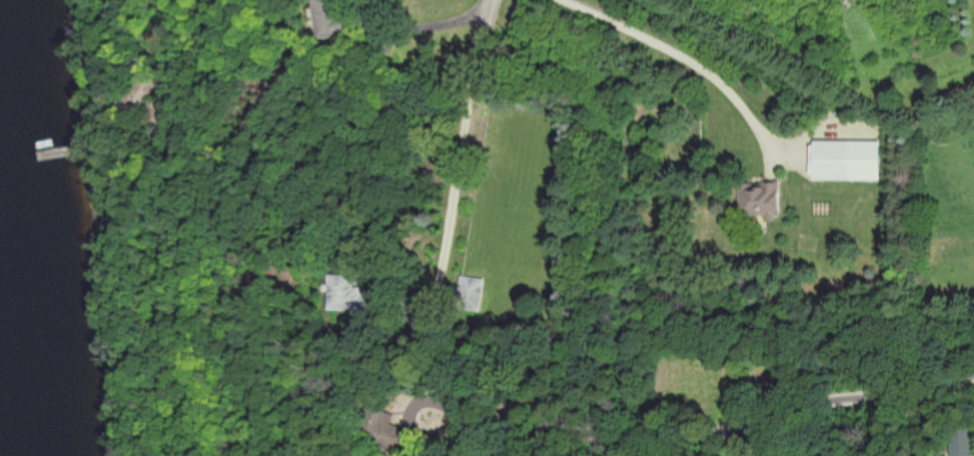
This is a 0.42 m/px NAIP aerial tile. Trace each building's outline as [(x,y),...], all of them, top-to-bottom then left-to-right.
[(356,34),(354,15),(346,16),(344,0),(319,0),(323,27),(325,27),(326,38),(356,34)] [(360,275),(335,274),(335,311),(381,312),(382,290),(360,290),(360,275)] [(481,313),(487,280),(464,276),(458,308),(481,313)]
